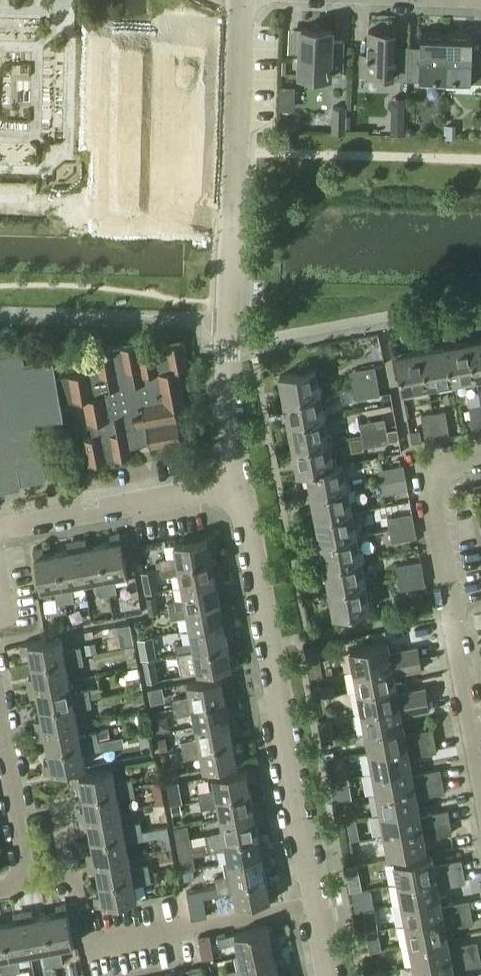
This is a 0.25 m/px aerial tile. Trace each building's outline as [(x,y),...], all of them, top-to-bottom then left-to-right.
[(333,30),(302,29),(300,73),(331,75),(332,70),(343,70),(344,42),(332,41),(333,30)] [(394,80),(408,80),(409,52),(395,51),(395,32),(369,31),(368,55),(361,55),(360,74),(394,75),(394,80)] [(408,80),(446,81),(448,33),(421,32),(420,52),(409,52),(408,80)] [(446,81),(480,83),(480,54),(473,54),(473,34),(448,33),(446,81)] [(334,107),(332,133),(344,133),(345,107),(334,107)] [(400,121),(391,120),(390,135),(400,135),(400,121)] [(456,125),(444,124),(444,138),(456,138),(456,125)] [(407,130),(407,133),(409,136),(413,136),(415,134),(415,130),(413,128),(409,127),(407,130)] [(381,341),(380,333),(372,335),(370,338),(370,343),(374,346),(379,345),(381,341)] [(480,376),(480,340),(470,342),(477,377),(480,376)] [(98,371),(57,378),(61,403),(82,399),(87,424),(90,423),(93,437),(83,439),(88,465),(132,456),(131,447),(150,443),(150,448),(181,442),(175,408),(187,406),(180,369),(189,367),(184,342),(140,350),(139,343),(95,352),(98,371)] [(470,342),(447,346),(453,381),(477,377),(470,342)] [(429,386),(453,381),(447,346),(422,351),(429,386)] [(61,403),(57,378),(53,358),(24,363),(22,349),(0,353),(0,490),(21,487),(20,483),(46,478),(36,421),(63,416),(61,403)] [(404,391),(429,386),(422,351),(397,355),(404,391)] [(351,371),(354,387),(378,383),(376,367),(351,371)] [(280,375),(285,400),(320,394),(316,369),(280,375)] [(380,395),(378,383),(354,387),(355,398),(380,395)] [(320,394),(285,400),(290,424),(325,418),(320,394)] [(469,406),(474,430),(480,429),(480,404),(469,406)] [(446,410),(434,412),(438,437),(451,435),(446,410)] [(438,437),(434,412),(422,415),(426,439),(438,437)] [(329,442),(325,418),(290,424),(294,448),(329,442)] [(360,423),(362,435),(388,430),(385,418),(360,423)] [(390,442),(388,430),(362,435),(364,447),(390,442)] [(422,441),(420,430),(411,432),(413,443),(422,441)] [(334,465),(333,465),(329,442),(294,448),(298,472),(308,470),(334,465)] [(308,470),(313,495),(348,488),(344,463),(333,465),(334,465),(308,470)] [(379,470),(382,482),(405,478),(403,466),(379,470)] [(407,489),(405,478),(382,482),(384,493),(407,489)] [(348,488),(313,495),(317,518),(353,512),(348,488)] [(357,536),(353,512),(317,518),(322,542),(357,536)] [(389,530),(414,525),(412,514),(387,519),(389,530)] [(417,536),(414,525),(389,530),(392,542),(417,536)] [(112,541),(100,544),(109,594),(116,593),(113,576),(127,574),(120,533),(111,535),(112,541)] [(160,559),(161,567),(211,558),(209,546),(217,545),(215,535),(174,543),(176,556),(160,559)] [(322,542),(326,567),(362,560),(357,536),(322,542)] [(86,539),(77,541),(84,582),(96,579),(99,596),(109,594),(100,544),(87,546),(86,539)] [(69,549),(57,551),(66,602),(74,601),(71,584),(84,582),(77,541),(68,542),(69,549)] [(66,602),(57,551),(45,553),(43,546),(33,548),(41,590),(53,587),(56,604),(66,602)] [(161,567),(156,568),(158,577),(180,573),(182,586),(223,579),(221,570),(214,571),(211,559),(161,567)] [(326,567),(330,591),(366,584),(362,560),(326,567)] [(396,566),(398,578),(423,573),(421,562),(396,566)] [(156,568),(142,571),(144,582),(158,579),(158,577),(156,568)] [(423,573),(398,578),(400,590),(425,585),(423,573)] [(184,599),(157,604),(159,612),(159,613),(169,611),(220,602),(217,589),(225,588),(223,579),(182,586),(184,599)] [(371,608),(366,584),(330,591),(335,615),(371,608)] [(156,597),(147,598),(149,614),(159,612),(157,604),(156,597)] [(220,602),(169,611),(171,619),(188,616),(190,629),(231,622),(229,612),(222,614),(220,602)] [(193,642),(176,645),(177,653),(228,644),(226,632),(232,631),(231,622),(190,629),(193,642)] [(45,639),(20,644),(22,654),(30,652),(32,664),(82,655),(80,647),(64,650),(61,636),(45,639)] [(139,638),(137,639),(141,660),(143,659),(157,657),(153,636),(139,638)] [(88,654),(97,653),(95,641),(87,643),(87,646),(88,654)] [(351,649),(354,670),(419,658),(417,646),(390,651),(388,642),(351,649)] [(228,644),(177,653),(181,675),(198,672),(239,665),(237,656),(230,657),(228,644)] [(34,677),(27,678),(28,687),(69,679),(67,668),(84,664),(82,655),(32,664),(34,677)] [(419,658),(354,670),(358,690),(396,683),(395,674),(422,669),(419,658)] [(161,678),(159,663),(147,664),(149,679),(161,678)] [(173,699),(174,707),(225,698),(223,686),(230,685),(228,675),(188,683),(190,695),(173,699)] [(69,679),(28,687),(30,696),(37,695),(40,708),(90,698),(89,692),(88,689),(72,692),(69,679)] [(398,692),(396,683),(358,690),(362,711),(428,699),(425,687),(398,692)] [(334,685),(323,687),(325,697),(336,695),(334,685)] [(88,689),(90,698),(103,696),(101,687),(88,689)] [(158,696),(157,688),(148,689),(150,698),(158,696)] [(35,721),(36,730),(77,723),(75,710),(92,706),(90,698),(40,708),(42,719),(35,721)] [(227,710),(225,698),(174,707),(176,716),(193,713),(196,726),(236,718),(235,708),(227,710)] [(362,711),(366,731),(404,724),(402,715),(430,710),(428,699),(362,711)] [(332,706),(325,707),(327,718),(338,716),(337,709),(332,706)] [(170,729),(168,715),(155,718),(157,731),(170,729)] [(236,718),(196,726),(198,738),(181,741),(183,750),(233,741),(231,729),(238,728),(236,718)] [(80,736),(77,723),(36,730),(38,740),(46,738),(48,750),(98,741),(96,733),(80,736)] [(366,731),(370,752),(435,739),(433,727),(406,732),(404,724),(366,731)] [(109,730),(96,733),(98,741),(111,738),(109,730)] [(169,750),(166,737),(158,739),(161,751),(169,750)] [(111,738),(98,741),(100,750),(112,747),(111,738)] [(438,750),(435,739),(370,752),(374,772),(412,765),(410,755),(438,750)] [(98,741),(48,750),(50,762),(42,764),(44,774),(86,766),(83,753),(100,750),(98,741)] [(236,753),(233,741),(183,750),(184,759),(201,756),(204,769),(245,761),(243,752),(236,753)] [(344,757),(336,758),(339,778),(348,777),(344,757)] [(412,765),(374,772),(378,793),(443,780),(441,768),(413,773),(412,765)] [(215,789),(198,792),(200,800),(251,791),(248,778),(255,777),(254,768),(213,775),(215,789)] [(81,784),(84,796),(133,786),(132,779),(115,782),(113,769),(72,777),(73,786),(81,784)] [(445,791),(443,780),(378,793),(381,812),(419,805),(418,796),(445,791)] [(160,782),(153,784),(157,805),(164,804),(160,782)] [(135,797),(133,786),(84,796),(86,809),(78,810),(80,820),(121,813),(119,800),(135,797)] [(251,791),(200,800),(201,809),(218,805),(221,818),(261,811),(260,801),(253,803),(251,791)] [(181,793),(169,796),(170,806),(171,806),(180,804),(183,803),(181,793)] [(350,798),(343,799),(345,809),(352,808),(350,798)] [(183,816),(180,804),(171,806),(173,818),(183,816)] [(381,812),(385,833),(451,821),(449,809),(421,814),(419,805),(381,812)] [(223,832),(206,835),(208,844),(259,834),(256,821),(263,820),(261,811),(221,818),(223,832)] [(121,813),(80,820),(82,828),(89,827),(91,839),(142,830),(140,822),(123,825),(121,813)] [(453,832),(451,821),(385,833),(389,855),(427,847),(425,837),(453,832)] [(172,846),(168,826),(159,828),(163,848),(172,846)] [(358,827),(350,829),(352,839),(359,838),(358,827)] [(94,852),(86,853),(88,862),(129,855),(126,842),(143,839),(142,830),(91,839),(94,852)] [(259,834),(208,844),(210,852),(226,849),(229,862),(270,854),(268,844),(261,846),(259,834)] [(271,863),(270,854),(229,862),(223,863),(225,875),(214,878),(216,886),(266,876),(264,864),(271,863)] [(129,855),(88,862),(90,872),(97,870),(100,883),(150,873),(148,865),(131,868),(129,855)] [(433,855),(395,862),(398,878),(398,880),(464,868),(462,858),(435,863),(433,855)] [(367,876),(365,866),(357,868),(359,878),(367,876)] [(464,868),(398,880),(403,903),(440,896),(438,886),(466,881),(466,878),(464,868)] [(200,878),(198,869),(185,872),(186,880),(200,878)] [(151,882),(150,873),(100,883),(102,895),(94,896),(96,906),(137,898),(135,885),(151,882)] [(267,877),(216,886),(217,895),(235,892),(237,905),(278,898),(276,888),(269,889),(267,878),(267,877)] [(361,881),(349,884),(350,892),(363,890),(361,881)] [(191,894),(191,897),(191,900),(193,902),(196,904),(199,904),(201,902),(203,900),(204,897),(203,894),(201,892),(199,891),(196,891),(193,892),(191,894)] [(440,896),(403,903),(406,923),(472,911),(470,900),(442,905),(440,896)] [(362,901),(354,903),(356,913),(361,912),(375,909),(373,899),(372,899),(362,901)] [(58,913),(45,915),(54,965),(62,964),(59,947),(73,944),(66,904),(57,906),(58,913)] [(32,910),(22,912),(30,953),(43,950),(46,967),(54,965),(45,915),(34,917),(32,910)] [(472,911),(406,923),(410,944),(448,937),(447,928),(474,923),(472,911)] [(14,921),(3,923),(12,973),(21,972),(18,955),(30,953),(22,912),(13,913),(14,921)] [(375,919),(365,921),(367,931),(378,929),(376,919),(375,919)] [(0,958),(3,975),(12,973),(3,923),(0,923),(0,958)] [(268,927),(218,938),(220,946),(237,943),(240,956),(280,947),(278,938),(271,940),(268,927)] [(378,930),(366,932),(368,943),(369,943),(379,941),(380,941),(378,930)] [(209,934),(199,936),(201,948),(211,946),(209,934)] [(448,937),(410,944),(414,964),(480,952),(478,940),(450,946),(448,937)] [(226,972),(226,975),(250,975),(277,970),(275,957),(282,956),(280,947),(240,956),(242,969),(226,972)] [(414,964),(416,975),(455,975),(454,969),(480,964),(480,958),(480,952),(414,964)]
